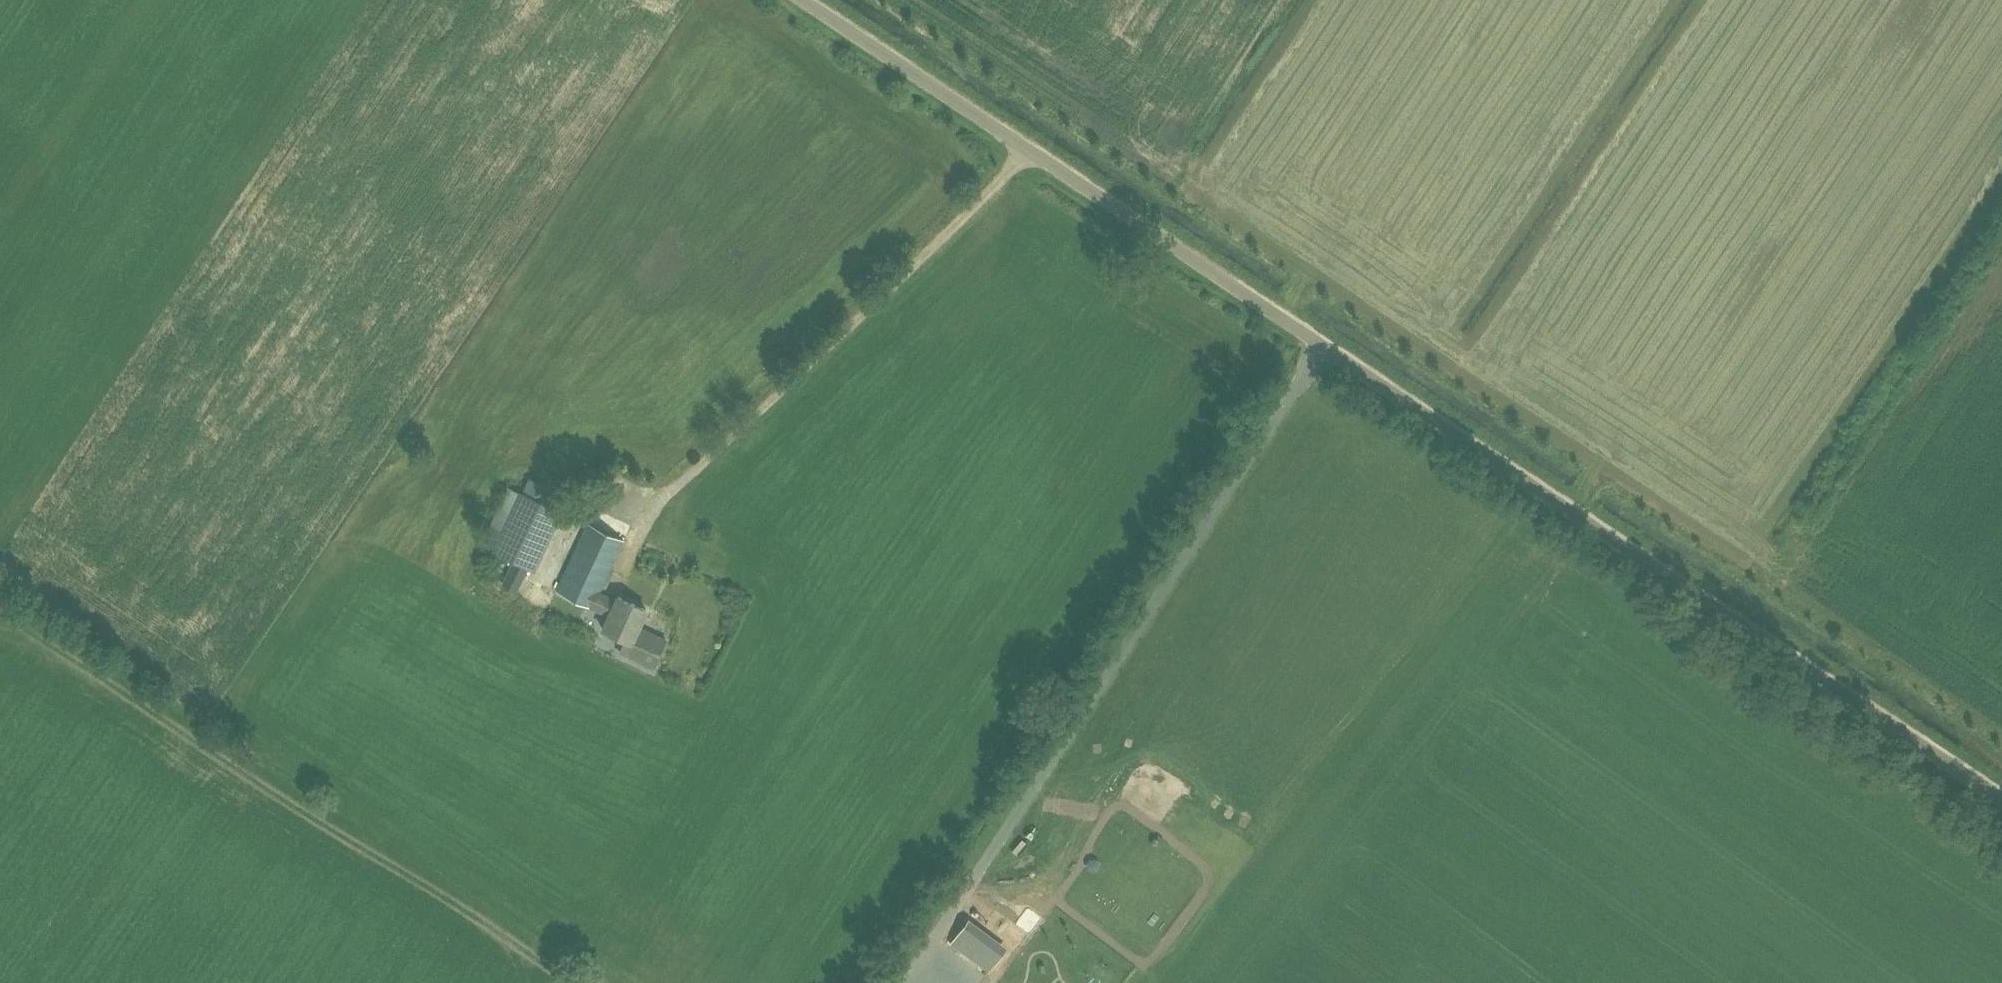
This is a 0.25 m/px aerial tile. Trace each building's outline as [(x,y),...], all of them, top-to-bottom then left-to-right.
[(530,477),(523,492),(538,499),(545,484),(530,477)] [(536,569),(564,510),(538,499),(523,492),(521,490),(493,549),(513,559),(529,566),(536,569)] [(654,667),(667,639),(638,626),(647,608),(619,596),(615,604),(598,596),(624,540),(588,523),(557,591),(610,615),(603,629),(625,639),(620,651),(654,667)] [(529,566),(513,559),(501,583),(517,591),(529,566)] [(952,942),(971,956),(986,937),(966,922),(952,942)] [(990,970),(996,963),(986,956),(980,963),(990,970)]
